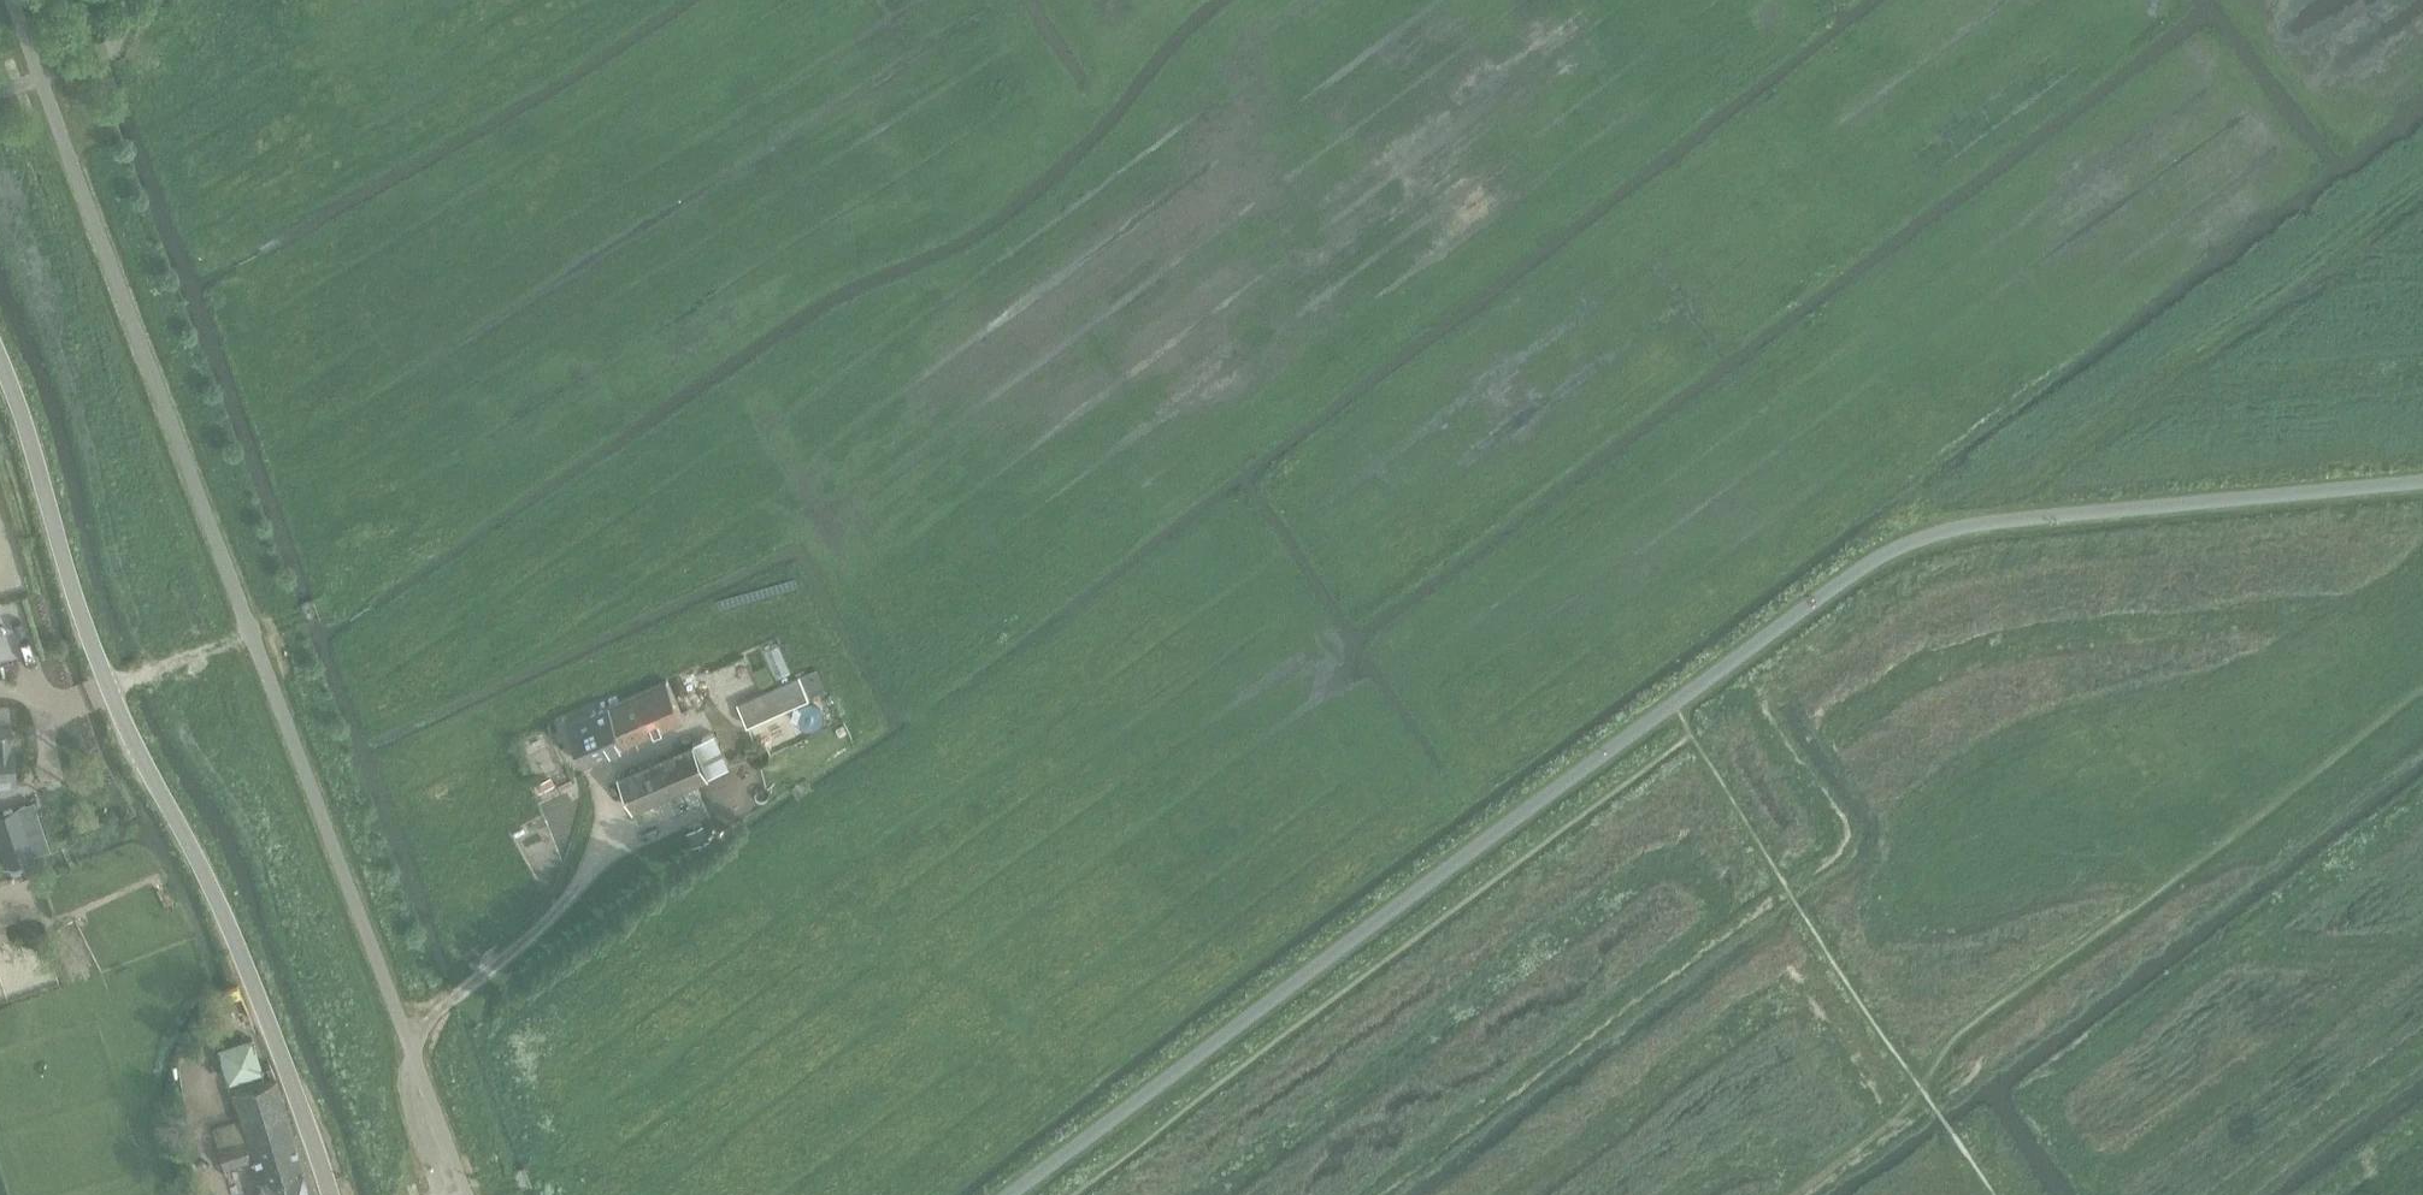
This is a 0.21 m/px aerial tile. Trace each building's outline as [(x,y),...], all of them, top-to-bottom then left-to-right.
[(737,705),(747,726),(827,691),(818,669),(737,705)] [(626,745),(684,720),(667,680),(567,723),(577,746),(575,749),(579,759),(583,760),(584,763),(626,745)] [(16,780),(11,724),(0,725),(0,781),(16,780)] [(618,775),(633,809),(729,767),(715,734),(618,775)] [(29,803),(0,813),(0,862),(44,847),(29,803)] [(24,955),(28,957),(31,957),(34,957),(38,955),(40,954),(42,951),(44,948),(45,944),(45,941),(44,938),(42,935),(40,933),(38,931),(36,931),(32,930),(30,930),(28,930),(25,931),(22,934),(20,935),(19,937),(18,939),(18,940),(17,943),(17,944),(18,948),(20,951),(22,953),(24,955)] [(468,960),(473,966),(480,961),(476,955),(468,960)] [(231,1080),(266,1067),(254,1033),(219,1045),(231,1080)] [(275,1078),(233,1090),(242,1119),(212,1129),(223,1167),(253,1157),(264,1194),(309,1194),(275,1078)]
